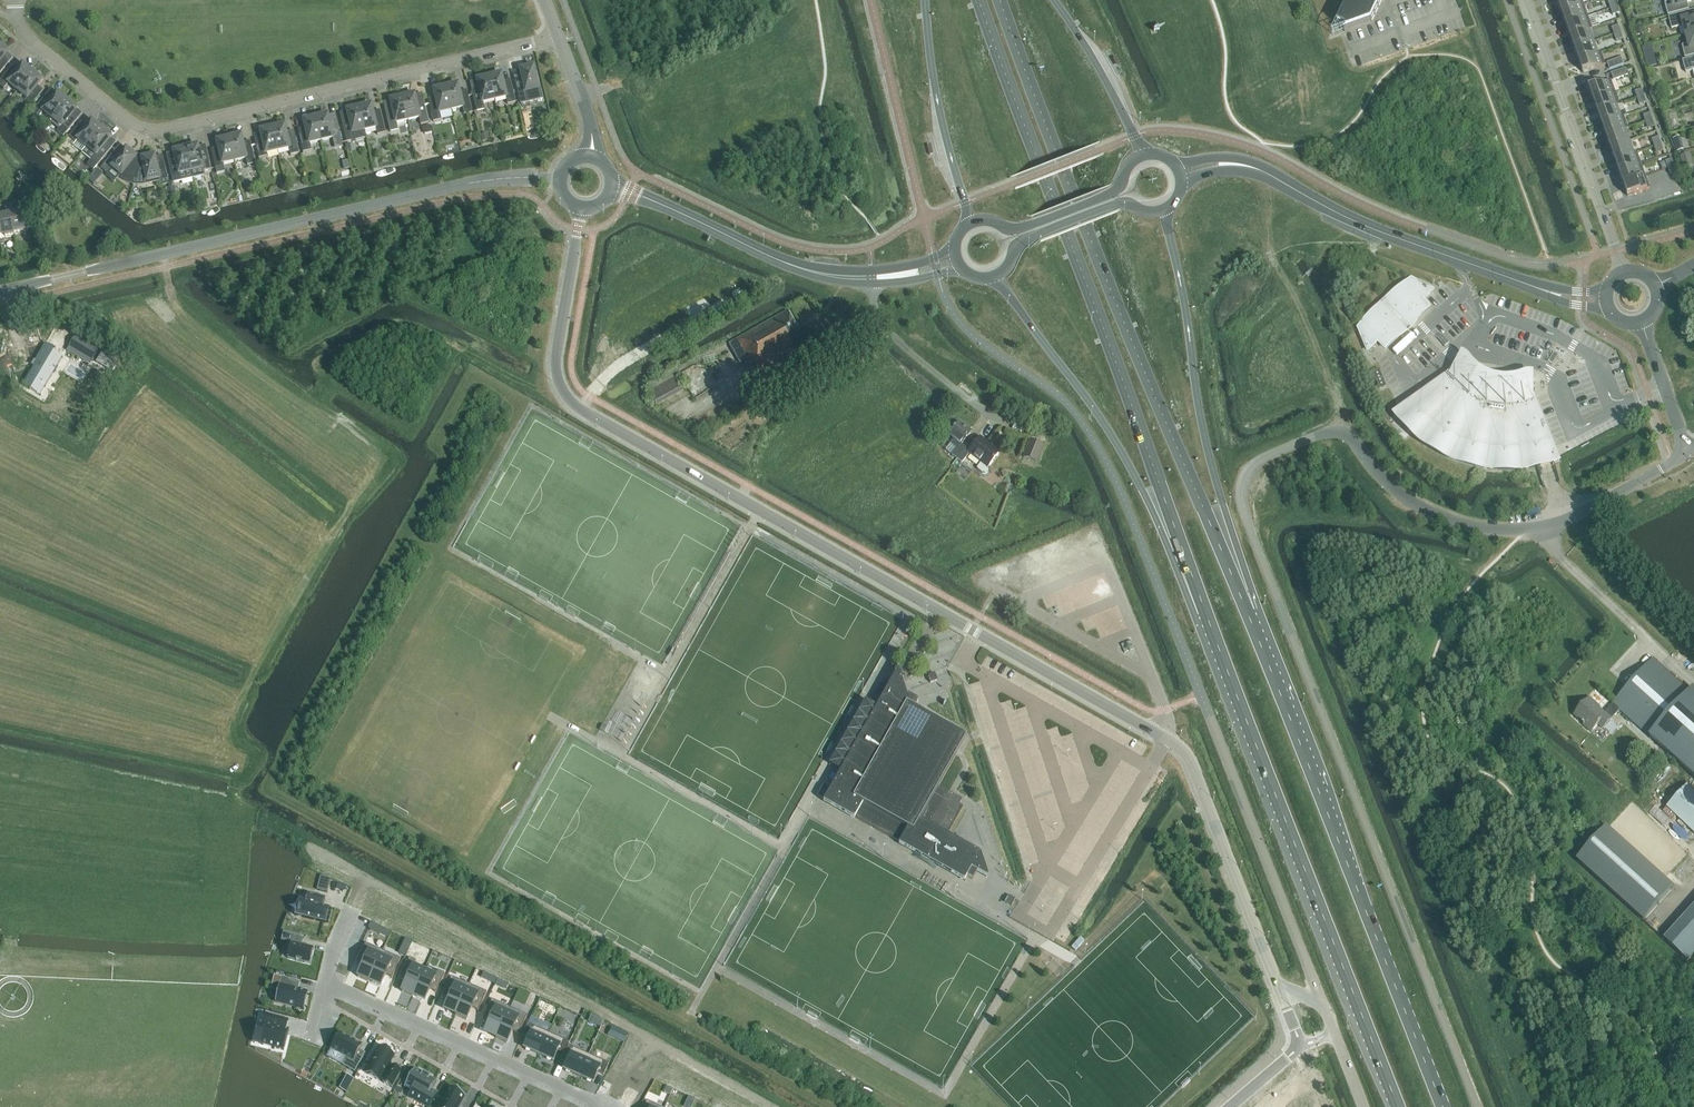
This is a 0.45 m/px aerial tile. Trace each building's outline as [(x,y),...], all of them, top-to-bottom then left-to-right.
[(1338,24),(1345,28),(1346,30),(1344,31),(1344,32),(1371,22),(1382,0),(1349,0),(1338,24)] [(1561,13),(1584,5),(1582,0),(1560,0),(1557,1),(1561,12),(1558,13),(1561,12),(1561,13)] [(1610,9),(1617,6),(1615,0),(1614,0),(1613,0),(1608,2),(1610,9)] [(1672,1),(1665,3),(1668,15),(1689,10),(1687,3),(1693,1),(1693,0),(1671,0),(1672,1)] [(1565,24),(1565,25),(1588,17),(1584,5),(1561,13),(1565,24),(1563,25),(1565,24)] [(1617,6),(1610,9),(1613,15),(1618,14),(1620,13),(1617,6)] [(1674,16),(1677,28),(1684,26),(1686,35),(1693,33),(1693,10),(1674,16)] [(1570,36),(1570,37),(1592,29),(1588,17),(1565,25),(1569,36),(1567,37),(1570,36)] [(1614,34),(1621,32),(1618,25),(1611,28),(1614,34)] [(1641,25),(1632,29),(1634,36),(1643,33),(1641,25)] [(1574,48),(1574,49),(1594,42),(1590,30),(1592,29),(1570,37),(1574,48),(1571,49),(1574,48)] [(1621,32),(1614,34),(1616,41),(1623,39),(1621,32)] [(1686,35),(1689,44),(1682,46),(1685,58),(1693,55),(1693,33),(1686,35)] [(1578,60),(1578,61),(1601,53),(1601,52),(1598,53),(1594,42),(1574,49),(1578,60),(1575,61),(1576,61),(1578,60)] [(8,51),(0,44),(0,61),(8,51)] [(1601,53),(1578,61),(1581,67),(1583,73),(1605,65),(1601,53)] [(1655,55),(1644,59),(1647,68),(1658,64),(1655,55)] [(1624,65),(1621,58),(1607,63),(1609,70),(1624,65)] [(1682,61),(1686,72),(1693,70),(1693,58),(1682,61)] [(0,81),(0,86),(4,89),(8,83),(18,91),(33,71),(24,64),(15,74),(9,70),(0,81)] [(520,70),(521,76),(514,77),(516,84),(519,97),(520,104),(542,99),(540,88),(537,88),(534,72),(535,72),(534,65),(520,68),(520,70)] [(1628,75),(1625,69),(1611,74),(1613,81),(1628,75)] [(33,71),(18,91),(27,98),(25,100),(31,105),(40,95),(34,90),(43,79),(33,71)] [(504,86),(500,73),(488,76),(494,100),(505,97),(507,104),(515,102),(511,85),(504,86)] [(476,79),(478,86),(471,87),(476,111),(484,110),(483,103),(494,100),(488,76),(476,79)] [(1590,101),(1593,101),(1615,93),(1611,80),(1589,88),(1591,94),(1593,100),(1590,101)] [(457,83),(445,86),(451,110),(462,107),(464,114),(472,113),(467,95),(460,97),(457,83)] [(451,110),(445,86),(433,89),(436,102),(429,104),(433,122),(441,120),(439,113),(451,110)] [(1635,92),(1637,98),(1644,96),(1641,89),(1635,92)] [(58,92),(53,97),(48,93),(35,108),(32,112),(38,117),(43,111),(52,119),(68,100),(58,92)] [(420,125),(428,123),(423,99),(415,100),(414,93),(402,96),(407,120),(419,118),(420,125)] [(1615,93),(1593,101),(1597,112),(1594,113),(1595,113),(1597,112),(1597,113),(1620,105),(1615,93)] [(384,108),(390,132),(398,130),(396,123),(407,120),(402,96),(390,99),(391,106),(384,108)] [(1646,103),(1644,96),(1637,98),(1639,105),(1646,103)] [(63,136),(66,133),(78,118),(72,114),(77,107),(68,100),(52,119),(61,126),(57,131),(63,136)] [(377,135),(385,133),(381,115),(374,117),(370,103),(358,106),(364,130),(375,128),(377,135)] [(1601,125),(1624,117),(1627,116),(1625,111),(1622,112),(1620,105),(1597,113),(1601,124),(1599,125),(1601,124),(1601,125)] [(358,106),(346,109),(348,118),(341,119),(342,124),(346,142),(354,140),(366,137),(364,130),(358,106)] [(1643,116),(1645,122),(1652,120),(1650,113),(1643,116)] [(334,145),(342,143),(336,119),(329,121),(327,114),(315,116),(321,141),(332,138),(334,145)] [(299,135),(301,145),(303,152),(311,150),(309,143),(321,141),(315,116),(303,119),(306,133),(299,135)] [(1624,117),(1601,125),(1605,136),(1603,137),(1606,136),(1606,137),(1628,129),(1624,117)] [(78,126),(69,137),(76,142),(77,139),(86,147),(102,128),(92,120),(84,131),(78,126)] [(1655,127),(1652,120),(1645,122),(1648,129),(1655,127)] [(284,124),(272,127),(277,151),(290,148),(291,155),(299,153),(294,136),(287,137),(284,124)] [(431,126),(423,127),(425,134),(432,133),(431,126)] [(263,143),(256,145),(259,158),(267,156),(266,153),(277,151),(272,127),(260,130),(263,143)] [(112,147),(106,142),(112,136),(102,128),(86,147),(82,152),(97,165),(112,147)] [(1628,129),(1606,137),(1610,148),(1607,148),(1607,149),(1610,148),(1610,149),(1630,141),(1626,130),(1628,129)] [(247,165),(255,163),(251,146),(244,148),(240,134),(228,137),(234,161),(245,158),(247,165)] [(212,155),(215,168),(217,174),(224,172),(223,164),(234,161),(228,137),(216,140),(219,153),(212,155)] [(1652,139),(1654,146),(1661,144),(1658,137),(1652,139)] [(1630,141),(1610,149),(1614,160),(1611,160),(1612,161),(1614,160),(1634,153),(1630,141)] [(211,169),(208,156),(206,151),(199,153),(197,144),(185,147),(192,178),(205,175),(204,171),(211,169)] [(1661,144),(1654,146),(1656,153),(1663,150),(1661,144)] [(168,160),(173,183),(192,178),(185,147),(173,150),(175,158),(168,160)] [(139,158),(127,148),(121,155),(116,150),(104,165),(101,169),(107,174),(112,168),(120,175),(123,177),(125,178),(127,179),(129,181),(131,181),(133,182),(132,185),(133,185),(139,158)] [(1618,171),(1616,172),(1616,173),(1618,172),(1619,172),(1641,164),(1638,165),(1634,153),(1614,160),(1618,171)] [(1690,153),(1680,156),(1683,168),(1693,166),(1690,153)] [(160,186),(168,184),(164,166),(157,168),(154,154),(139,158),(133,185),(134,182),(135,182),(138,183),(140,183),(143,182),(145,182),(159,179),(160,186)] [(1668,168),(1674,166),(1672,159),(1670,160),(1660,164),(1662,170),(1668,168)] [(1641,164),(1619,172),(1623,183),(1620,184),(1620,185),(1623,184),(1645,176),(1641,164)] [(1677,172),(1674,166),(1668,168),(1670,175),(1677,172)] [(94,172),(88,180),(94,184),(100,177),(103,173),(97,168),(94,172)] [(1645,176),(1623,184),(1625,191),(1627,197),(1650,189),(1645,176)] [(172,187),(165,189),(167,197),(173,195),(172,187)] [(14,212),(9,213),(13,235),(14,235),(28,232),(28,228),(25,217),(24,209),(14,211),(14,212)] [(4,236),(5,238),(14,236),(14,235),(13,235),(9,213),(0,215),(0,237),(4,236)] [(33,216),(25,217),(28,228),(35,226),(33,216)] [(1363,340),(1368,351),(1378,341),(1385,349),(1430,308),(1425,303),(1423,300),(1433,291),(1412,280),(1396,295),(1395,293),(1374,313),(1375,314),(1359,329),(1361,335),(1363,340)] [(762,370),(806,345),(787,311),(728,344),(739,363),(747,358),(751,364),(753,363),(758,372),(759,373),(744,381),(753,398),(771,388),(767,380),(762,370)] [(76,336),(69,348),(77,352),(84,341),(76,336)] [(84,341),(77,352),(90,359),(96,348),(84,341)] [(34,367),(23,386),(29,390),(36,394),(41,385),(45,387),(62,358),(52,352),(54,349),(45,344),(35,361),(35,362),(36,363),(34,367)] [(1466,355),(1463,352),(1452,370),(1394,413),(1398,419),(1403,425),(1415,438),(1420,442),(1424,445),(1428,447),(1430,449),(1439,454),(1448,459),(1457,463),(1469,466),(1481,469),(1493,471),(1501,471),(1509,472),(1517,471),(1525,470),(1534,469),(1542,467),(1550,465),(1561,461),(1534,394),(1534,374),(1535,371),(1529,371),(1525,372),(1521,373),(1517,373),(1514,374),(1511,375),(1507,375),(1504,375),(1502,375),(1499,375),(1496,375),(1494,374),(1491,373),(1489,373),(1487,371),(1484,370),(1482,369),(1480,367),(1477,365),(1475,363),(1473,361),(1470,358),(1466,355)] [(102,355),(98,362),(111,370),(115,363),(102,355)] [(684,389),(677,377),(680,375),(676,367),(644,385),(649,393),(656,406),(684,389)] [(1380,370),(1376,372),(1373,373),(1380,389),(1386,386),(1380,370)] [(950,444),(957,449),(952,454),(957,458),(965,447),(961,444),(971,432),(959,422),(948,435),(953,439),(950,444)] [(969,451),(965,447),(957,458),(962,462),(969,453),(981,462),(976,468),(978,470),(982,473),(984,474),(986,473),(988,472),(988,470),(987,468),(987,467),(996,455),(998,453),(996,451),(979,438),(969,451)] [(1043,445),(1030,440),(1023,457),(1036,462),(1043,445)] [(1653,659),(1604,713),(1595,705),(1597,704),(1590,698),(1574,715),(1583,723),(1582,724),(1583,725),(1591,733),(1598,725),(1603,729),(1612,720),(1611,720),(1620,710),(1693,777),(1693,696),(1653,659)] [(824,800),(855,818),(933,862),(965,880),(966,877),(972,880),(977,873),(988,879),(980,855),(979,854),(950,838),(947,836),(963,808),(958,805),(961,800),(949,793),(948,793),(938,787),(956,755),(966,738),(914,709),(918,701),(907,695),(904,686),(898,669),(889,685),(883,681),(875,696),(881,699),(875,710),(867,705),(868,703),(865,701),(829,765),(831,767),(832,767),(833,765),(841,769),(840,772),(830,790),(823,786),(817,796),(824,800)] [(1688,785),(1666,807),(1693,835),(1693,791),(1688,785)] [(1607,828),(1577,861),(1644,921),(1674,887),(1607,828)] [(317,889),(317,890),(327,893),(330,879),(320,876),(320,877),(321,877),(318,890),(317,889)] [(330,906),(323,904),(325,897),(307,893),(305,902),(302,901),(300,908),(299,908),(298,912),(299,912),(298,916),(326,923),(330,906)] [(1014,902),(1013,901),(1007,898),(1004,902),(1011,906),(1014,902)] [(1663,941),(1686,962),(1693,953),(1693,908),(1663,941)] [(371,923),(368,929),(379,934),(382,928),(371,923)] [(283,932),(281,941),(291,943),(287,958),(310,964),(314,949),(301,946),(303,937),(283,932)] [(364,961),(357,977),(368,982),(369,980),(379,958),(368,953),(371,946),(364,943),(358,958),(364,961)] [(403,947),(399,954),(405,956),(408,949),(403,947)] [(379,958),(369,980),(381,985),(387,971),(393,974),(400,959),(382,951),(379,958)] [(408,975),(401,992),(412,997),(413,995),(423,973),(412,968),(415,961),(408,958),(402,973),(408,975)] [(423,973),(413,995),(425,1000),(431,986),(437,988),(444,974),(437,971),(434,977),(423,973)] [(274,975),(271,984),(272,984),(283,987),(281,992),(279,1002),(276,1002),(276,1003),(294,1007),(304,1010),(304,1009),(303,1009),(307,992),(298,990),(294,989),(296,981),(274,975)] [(450,994),(444,1008),(455,1014),(468,985),(451,977),(444,992),(450,994)] [(455,1014),(454,1016),(466,1021),(473,1005),(479,1007),(486,992),(468,985),(455,1014)] [(491,1017),(484,1031),(496,1036),(506,1014),(509,1007),(491,1000),(485,1014),(491,1017)] [(496,1036),(495,1039),(506,1044),(514,1027),(520,1030),(527,1015),(520,1012),(517,1019),(506,1014),(496,1036)] [(259,1022),(255,1036),(262,1038),(261,1045),(284,1050),(289,1029),(286,1028),(288,1019),(264,1013),(262,1023),(259,1022)] [(527,1024),(522,1036),(528,1038),(524,1048),(538,1055),(548,1033),(527,1024)] [(621,1031),(617,1040),(624,1043),(628,1035),(621,1031)] [(362,1046),(340,1033),(331,1049),(346,1057),(341,1065),(354,1072),(365,1053),(360,1050),(362,1046)] [(548,1033),(538,1055),(553,1061),(557,1051),(563,1054),(564,1054),(568,1045),(569,1042),(548,1033)] [(563,1054),(560,1061),(566,1064),(564,1070),(578,1076),(588,1055),(568,1045),(564,1054),(563,1054)] [(379,1047),(365,1073),(379,1081),(380,1079),(383,1081),(382,1082),(392,1088),(402,1070),(392,1065),(391,1066),(388,1065),(393,1057),(386,1053),(386,1052),(379,1047)] [(588,1055),(578,1076),(593,1083),(597,1073),(603,1076),(608,1064),(588,1055)] [(411,1091),(408,1097),(419,1103),(426,1106),(430,1106),(437,1093),(432,1090),(436,1081),(414,1069),(404,1087),(411,1091)] [(347,1075),(343,1081),(350,1085),(354,1078),(347,1075)] [(667,1086),(664,1093),(670,1095),(673,1089),(667,1086)] [(438,1106),(459,1106),(465,1096),(450,1087),(438,1106)]
